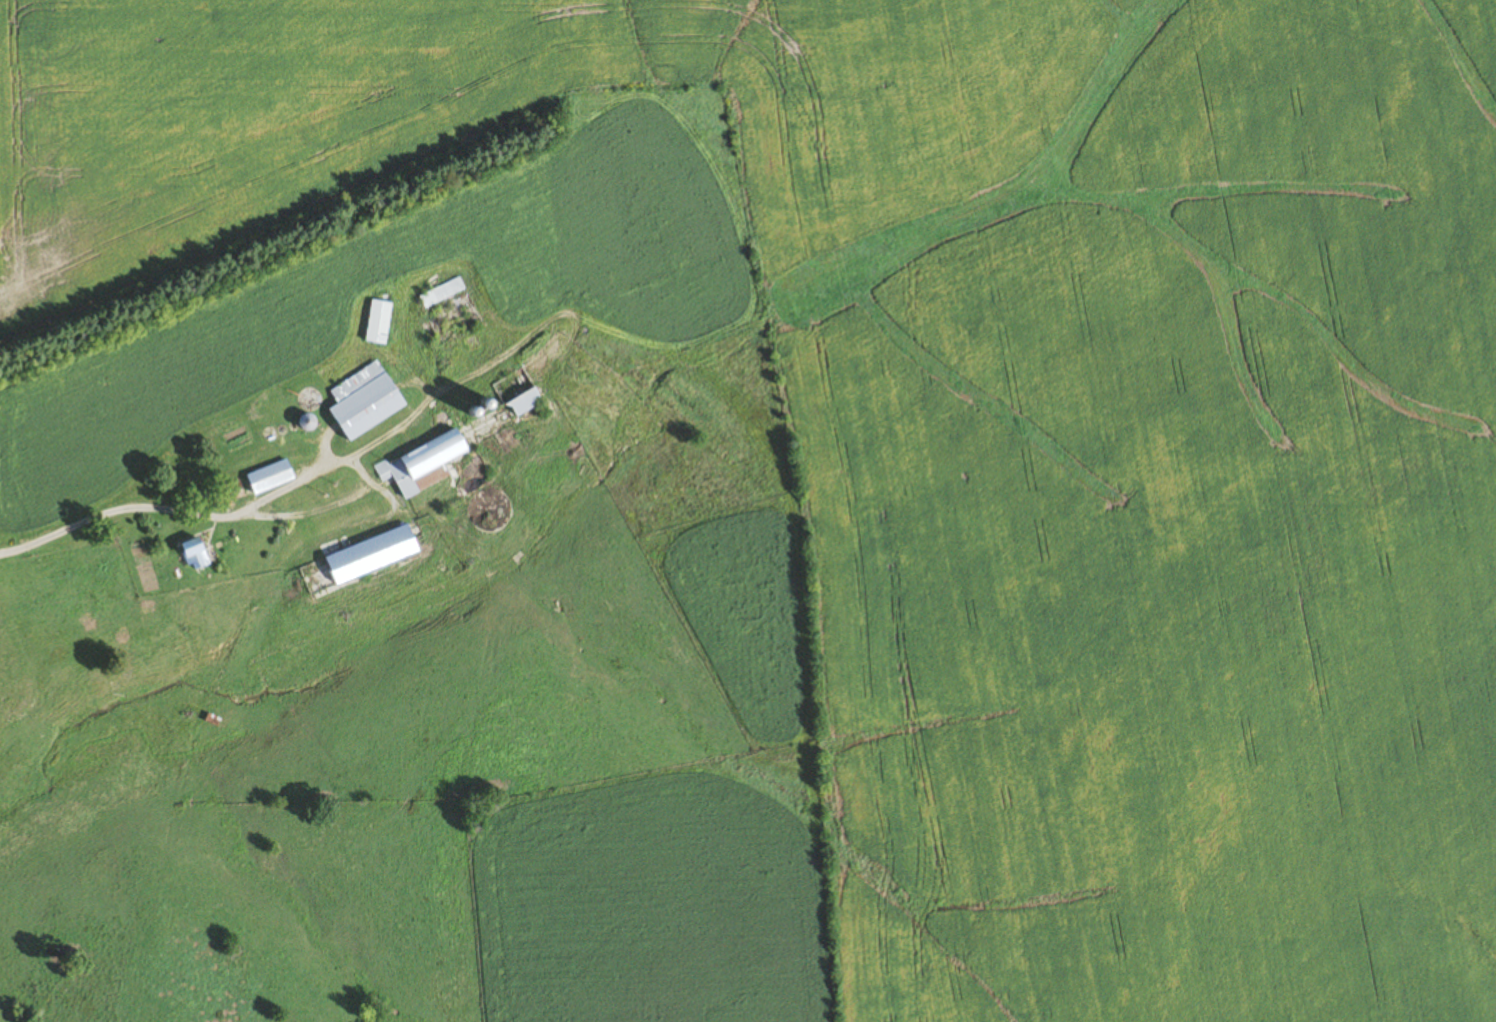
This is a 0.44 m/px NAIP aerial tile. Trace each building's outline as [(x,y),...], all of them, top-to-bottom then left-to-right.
[(467,290),(462,278),(421,296),(427,308),(467,290)] [(395,303),(375,300),(369,342),(390,344),(395,303)] [(332,389),(340,404),(333,409),(351,441),(410,408),(383,360),(332,389)] [(547,403),(531,368),(500,383),(515,417),(547,403)] [(408,500),(454,476),(447,463),(473,450),(464,431),(412,458),(412,459),(397,467),(392,458),(376,466),(385,483),(396,476),(408,500)] [(256,495),(296,480),(290,463),(250,477),(256,495)] [(423,555),(413,525),(353,546),(350,537),(323,546),(327,560),(303,568),(312,593),(423,555)] [(183,546),(194,572),(214,564),(202,537),(183,546)]
